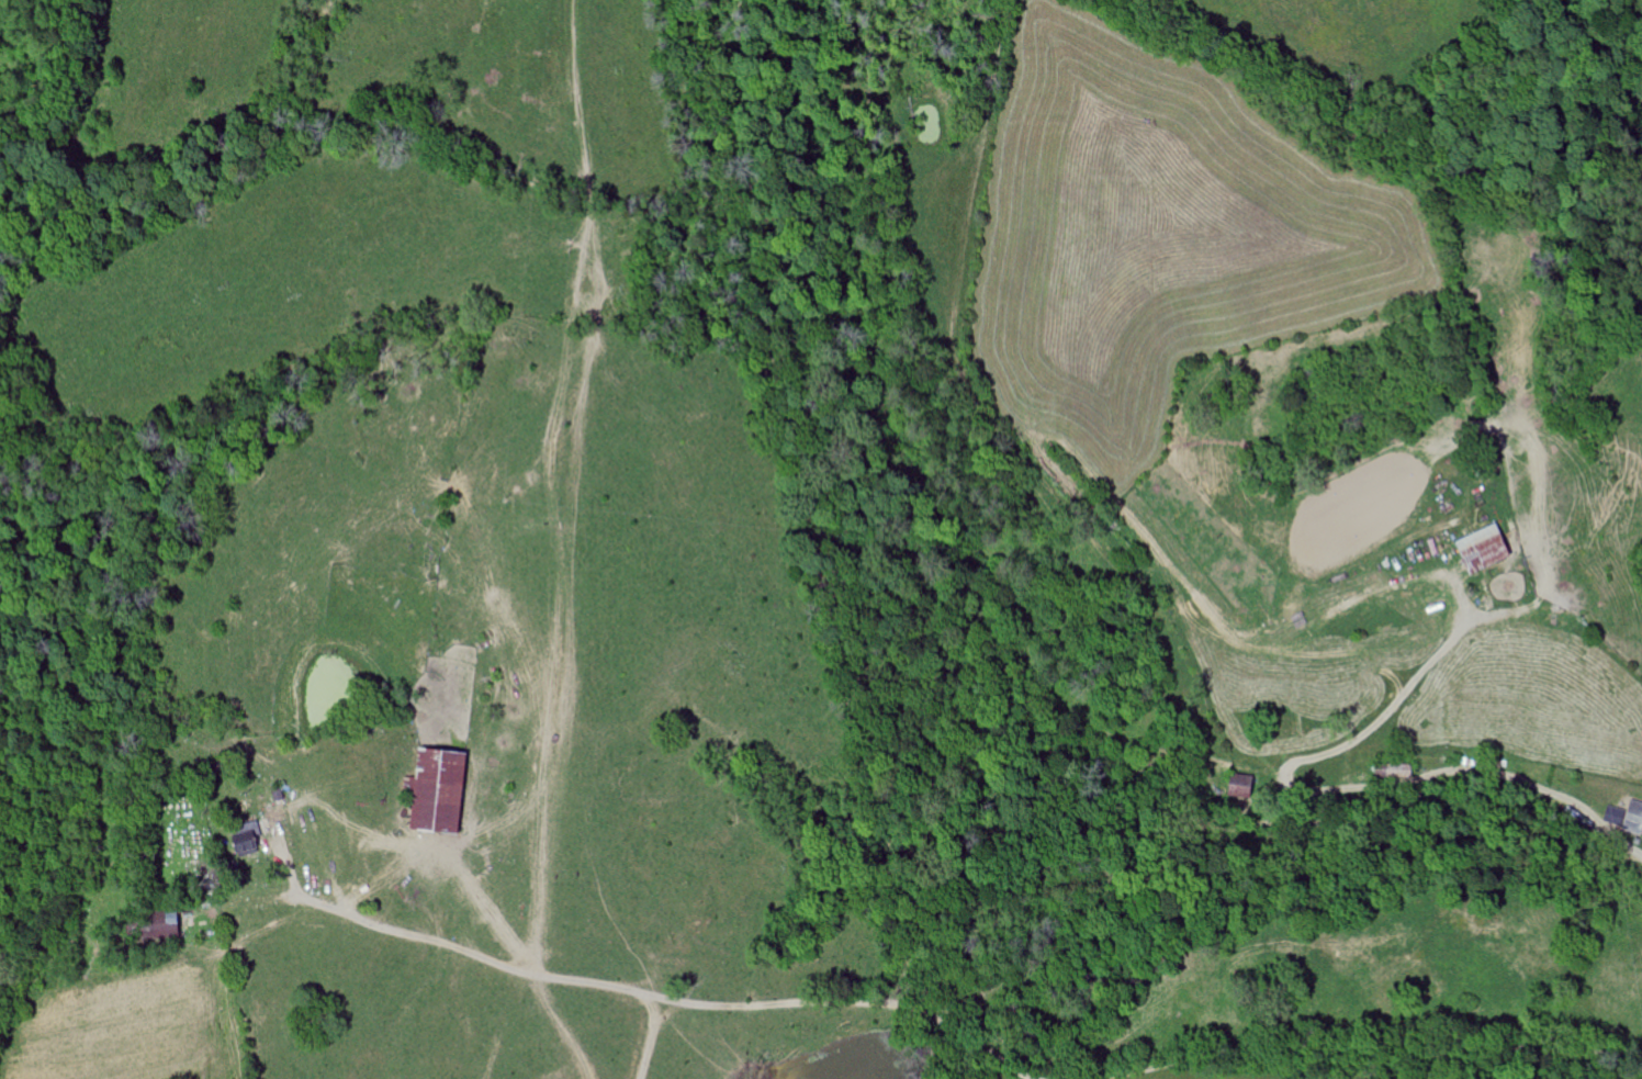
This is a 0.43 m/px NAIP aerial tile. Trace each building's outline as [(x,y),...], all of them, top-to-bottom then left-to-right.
[(1461,541),(1475,575),(1515,558),(1501,525),(1461,541)] [(470,754),(422,750),(416,831),(464,835),(470,754)] [(1262,781),(1238,773),(1231,796),(1255,804),(1262,781)] [(1641,833),(1641,803),(1632,801),(1630,812),(1610,807),(1606,824),(1641,833)] [(260,854),(258,833),(237,835),(239,856),(260,854)]
